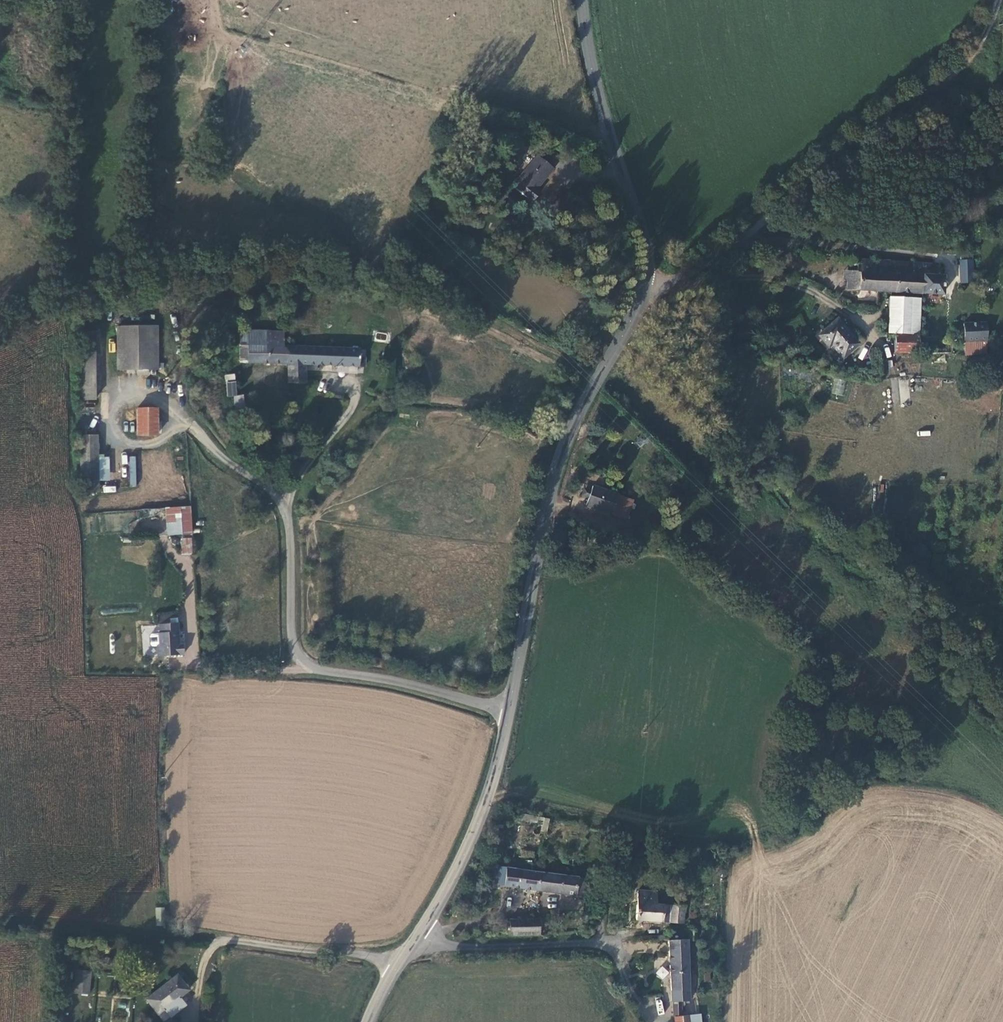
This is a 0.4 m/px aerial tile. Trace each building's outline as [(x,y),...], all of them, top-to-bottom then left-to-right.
[(549,162),(531,151),(507,181),(528,196),(537,186),(533,183),(549,162)] [(846,276),(923,282),(924,265),(913,263),(914,253),(861,248),(862,244),(852,242),(851,249),(859,250),(858,258),(848,257),(846,276)] [(961,275),(980,275),(981,264),(974,264),(974,252),(966,252),(966,247),(960,247),(961,275)] [(933,265),(934,255),(914,253),(913,263),(924,265),(923,282),(943,284),(945,266),(933,265)] [(886,321),(894,322),(918,324),(921,291),(889,288),(886,321)] [(839,307),(820,323),(830,336),(835,332),(846,345),(860,333),(839,307)] [(112,314),(111,357),(150,357),(150,314),(112,314)] [(963,334),(966,334),(986,334),(986,317),(963,317),(963,334)] [(71,320),(71,389),(87,389),(87,320),(71,320)] [(918,324),(894,322),(892,342),(916,344),(918,324)] [(234,353),(282,355),(283,337),(278,337),(279,324),(235,323),(234,353)] [(965,346),(986,346),(986,334),(966,334),(965,346)] [(300,356),(360,358),(361,350),(354,349),(354,341),(283,337),(282,355),(300,356)] [(299,375),(300,356),(282,355),(282,375),(299,375)] [(220,369),(221,388),(228,388),(230,388),(229,368),(220,369)] [(843,395),(845,380),(835,379),(833,394),(843,395)] [(230,408),(233,408),(246,407),(245,387),(230,388),(228,388),(230,408)] [(130,399),(130,425),(149,425),(150,400),(130,399)] [(246,407),(233,408),(234,416),(242,416),(247,416),(246,407)] [(71,427),(71,479),(88,479),(88,457),(87,449),(87,427),(71,427)] [(100,449),(87,449),(88,457),(100,457),(100,449)] [(121,463),(129,464),(128,486),(135,486),(136,455),(121,455),(121,463)] [(629,486),(588,476),(586,481),(585,488),(583,494),(624,505),(629,486)] [(577,486),(585,488),(586,481),(579,479),(577,486)] [(190,505),(164,508),(167,536),(193,534),(190,505)] [(193,537),(181,537),(181,554),(192,554),(193,537)] [(173,616),(154,618),(155,626),(147,627),(145,629),(145,638),(147,640),(152,639),(153,650),(179,648),(178,637),(172,638),(171,634),(173,635),(172,626),(174,625),(173,616)] [(541,817),(540,832),(547,832),(549,818),(541,817)] [(574,871),(555,868),(500,858),(494,857),(491,876),(570,889),(574,871)] [(585,872),(574,871),(570,889),(582,891),(585,872)] [(631,897),(649,898),(650,884),(632,882),(631,897)] [(631,897),(629,914),(676,917),(678,901),(661,899),(649,898),(631,897)] [(164,926),(164,907),(156,907),(155,925),(164,926)] [(506,914),(506,927),(535,927),(535,923),(535,911),(506,911),(506,914)] [(680,934),(663,936),(668,996),(685,995),(680,934)] [(69,967),(68,993),(83,993),(84,967),(69,967)] [(186,986),(173,969),(141,994),(154,1011),(186,986)] [(668,1001),(669,1009),(678,1009),(678,1001),(668,1001)]
